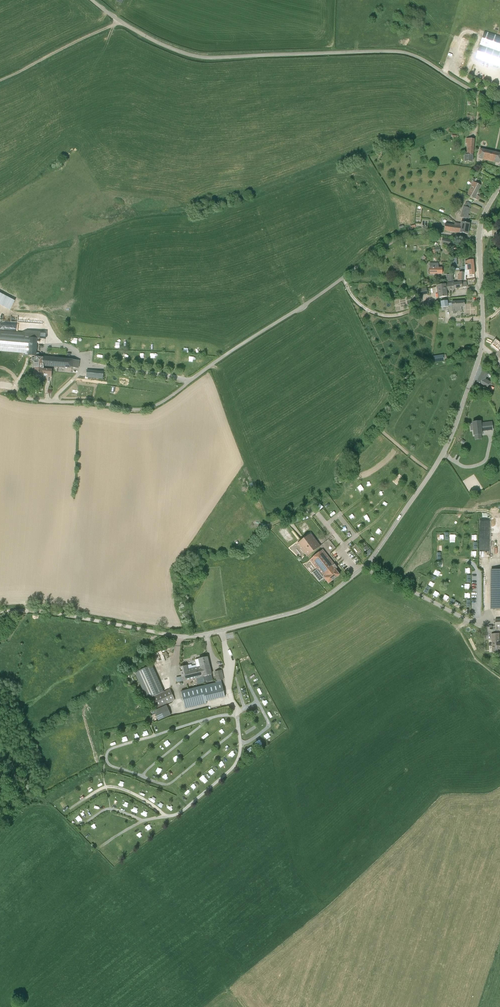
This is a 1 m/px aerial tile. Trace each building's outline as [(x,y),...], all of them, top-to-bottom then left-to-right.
[(475,58),(499,66),(499,36),(485,31),(475,58)] [(474,139),(469,139),(466,139),(465,143),(467,144),(466,151),(465,151),(464,161),(472,162),(474,139)] [(496,153),(479,150),(478,156),(478,157),(478,158),(496,162),(496,161),(499,162),(499,159),(499,154),(496,153)] [(474,198),(480,185),(473,182),(467,195),(474,198)] [(460,216),(468,219),(469,215),(467,215),(469,208),(463,206),(460,216)] [(470,224),(465,223),(461,222),(461,224),(455,223),(461,224),(459,233),(460,233),(468,234),(470,224)] [(455,232),(459,233),(461,224),(455,223),(454,225),(446,223),(444,230),(451,231),(455,232)] [(464,281),(470,280),(475,279),(473,260),(468,260),(468,261),(466,261),(465,265),(464,265),(465,271),(467,270),(468,275),(465,276),(465,272),(459,272),(459,276),(457,276),(457,280),(464,281)] [(438,268),(438,263),(430,263),(429,274),(442,274),(442,268),(438,268)] [(466,282),(462,282),(462,281),(453,282),(446,284),(447,290),(454,289),(467,287),(466,282)] [(446,290),(447,290),(446,284),(436,285),(438,298),(447,296),(446,290)] [(455,311),(456,311),(461,311),(461,306),(464,306),(464,301),(452,301),(452,303),(452,305),(452,311),(453,311),(453,313),(455,313),(455,311)] [(41,331),(23,329),(22,331),(0,329),(0,350),(24,352),(24,354),(28,354),(36,355),(38,337),(40,337),(41,331)] [(41,368),(43,357),(36,357),(35,358),(32,358),(31,360),(33,360),(33,362),(35,362),(35,367),(41,368)] [(79,360),(73,359),(44,357),(43,357),(41,368),(44,368),(44,366),(58,367),(63,368),(63,367),(72,368),(72,367),(78,368),(79,360)] [(44,368),(41,368),(35,367),(34,375),(43,376),(43,373),(48,374),(48,376),(52,377),(52,369),(44,368)] [(488,375),(487,374),(483,372),(477,382),(478,382),(475,387),(481,390),(484,385),(487,387),(490,382),(485,379),(488,375)] [(492,427),(492,424),(492,420),(481,420),(481,418),(473,418),(473,419),(471,419),(471,425),(473,425),(473,430),(481,430),(481,427),(492,427)] [(307,556),(320,546),(310,534),(298,544),(307,556)] [(324,551),(335,549),(333,542),(325,543),(325,544),(323,545),(324,551)] [(311,562),(319,571),(314,575),(321,583),(325,579),(329,583),(333,580),(334,580),(335,579),(335,578),(340,575),(337,571),(339,570),(323,550),(310,560),(311,562)] [(492,642),(499,642),(499,633),(491,634),(492,642)] [(499,649),(499,648),(499,642),(492,642),(492,652),(498,652),(498,649),(499,649)] [(183,681),(207,675),(208,682),(213,680),(208,657),(199,659),(195,660),(197,667),(188,669),(187,665),(179,667),(183,680),(183,681)] [(135,672),(147,699),(164,692),(152,665),(135,672)] [(202,686),(199,687),(181,691),(186,708),(207,703),(206,701),(225,697),(222,681),(202,686)] [(175,700),(170,689),(149,699),(154,710),(175,700)] [(167,705),(154,711),(158,720),(171,715),(167,705)]
